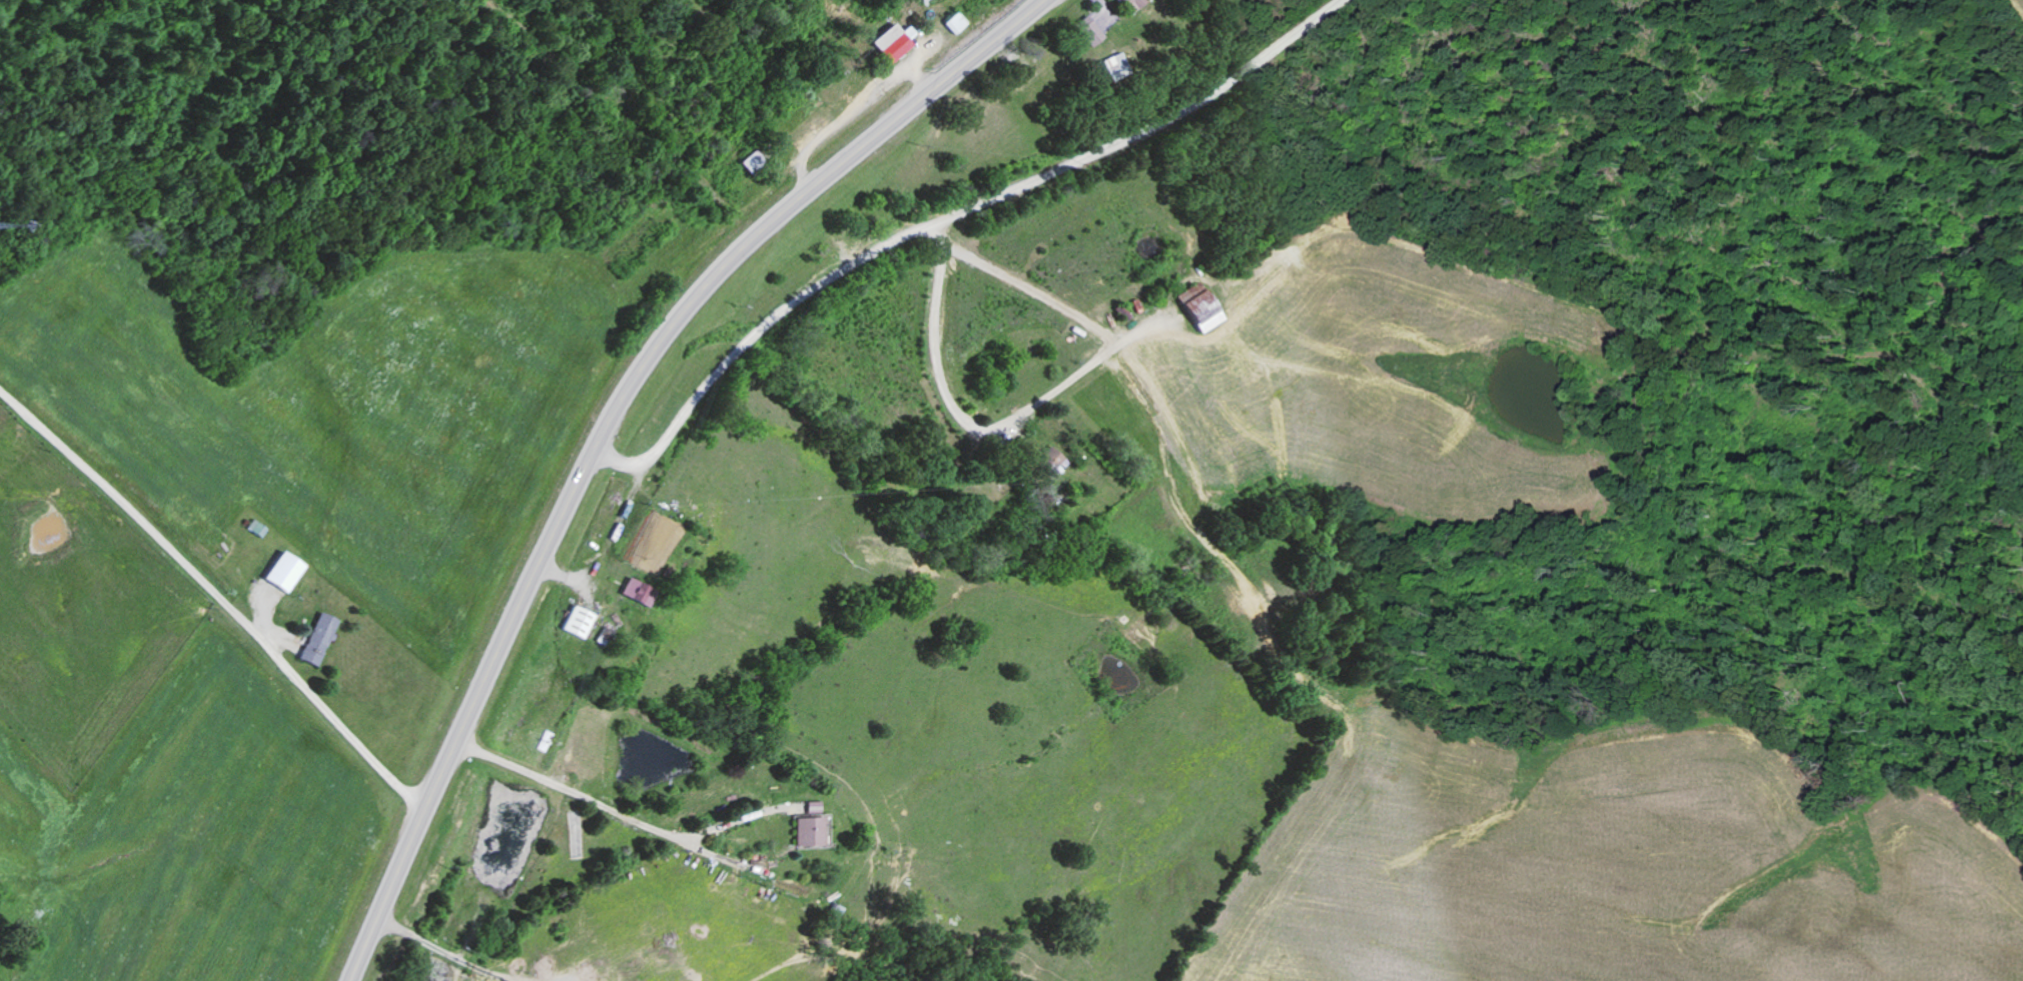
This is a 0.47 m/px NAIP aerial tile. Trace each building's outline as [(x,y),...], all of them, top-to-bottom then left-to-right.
[(1143,0),(1117,0),(1127,14),(1144,2),(1143,0)] [(966,23),(955,11),(942,22),(953,34),(966,23)] [(1074,25),(1088,48),(1103,38),(1089,15),(1074,25)] [(907,25),(900,31),(892,22),(870,42),(890,64),(912,45),(907,40),(914,34),(907,25)] [(1180,296),(1201,334),(1224,321),(1203,283),(1180,296)] [(1067,464),(1049,445),(1034,460),(1048,475),(1056,468),(1059,471),(1067,464)] [(287,594),(302,565),(278,552),(263,581),(287,594)] [(618,595),(646,608),(654,591),(626,578),(618,595)] [(582,639),(593,615),(572,605),(561,630),(582,639)] [(317,668),(337,621),(317,613),(298,660),(317,668)] [(802,803),(802,815),(790,815),(791,847),(818,846),(817,802),(802,803)]
